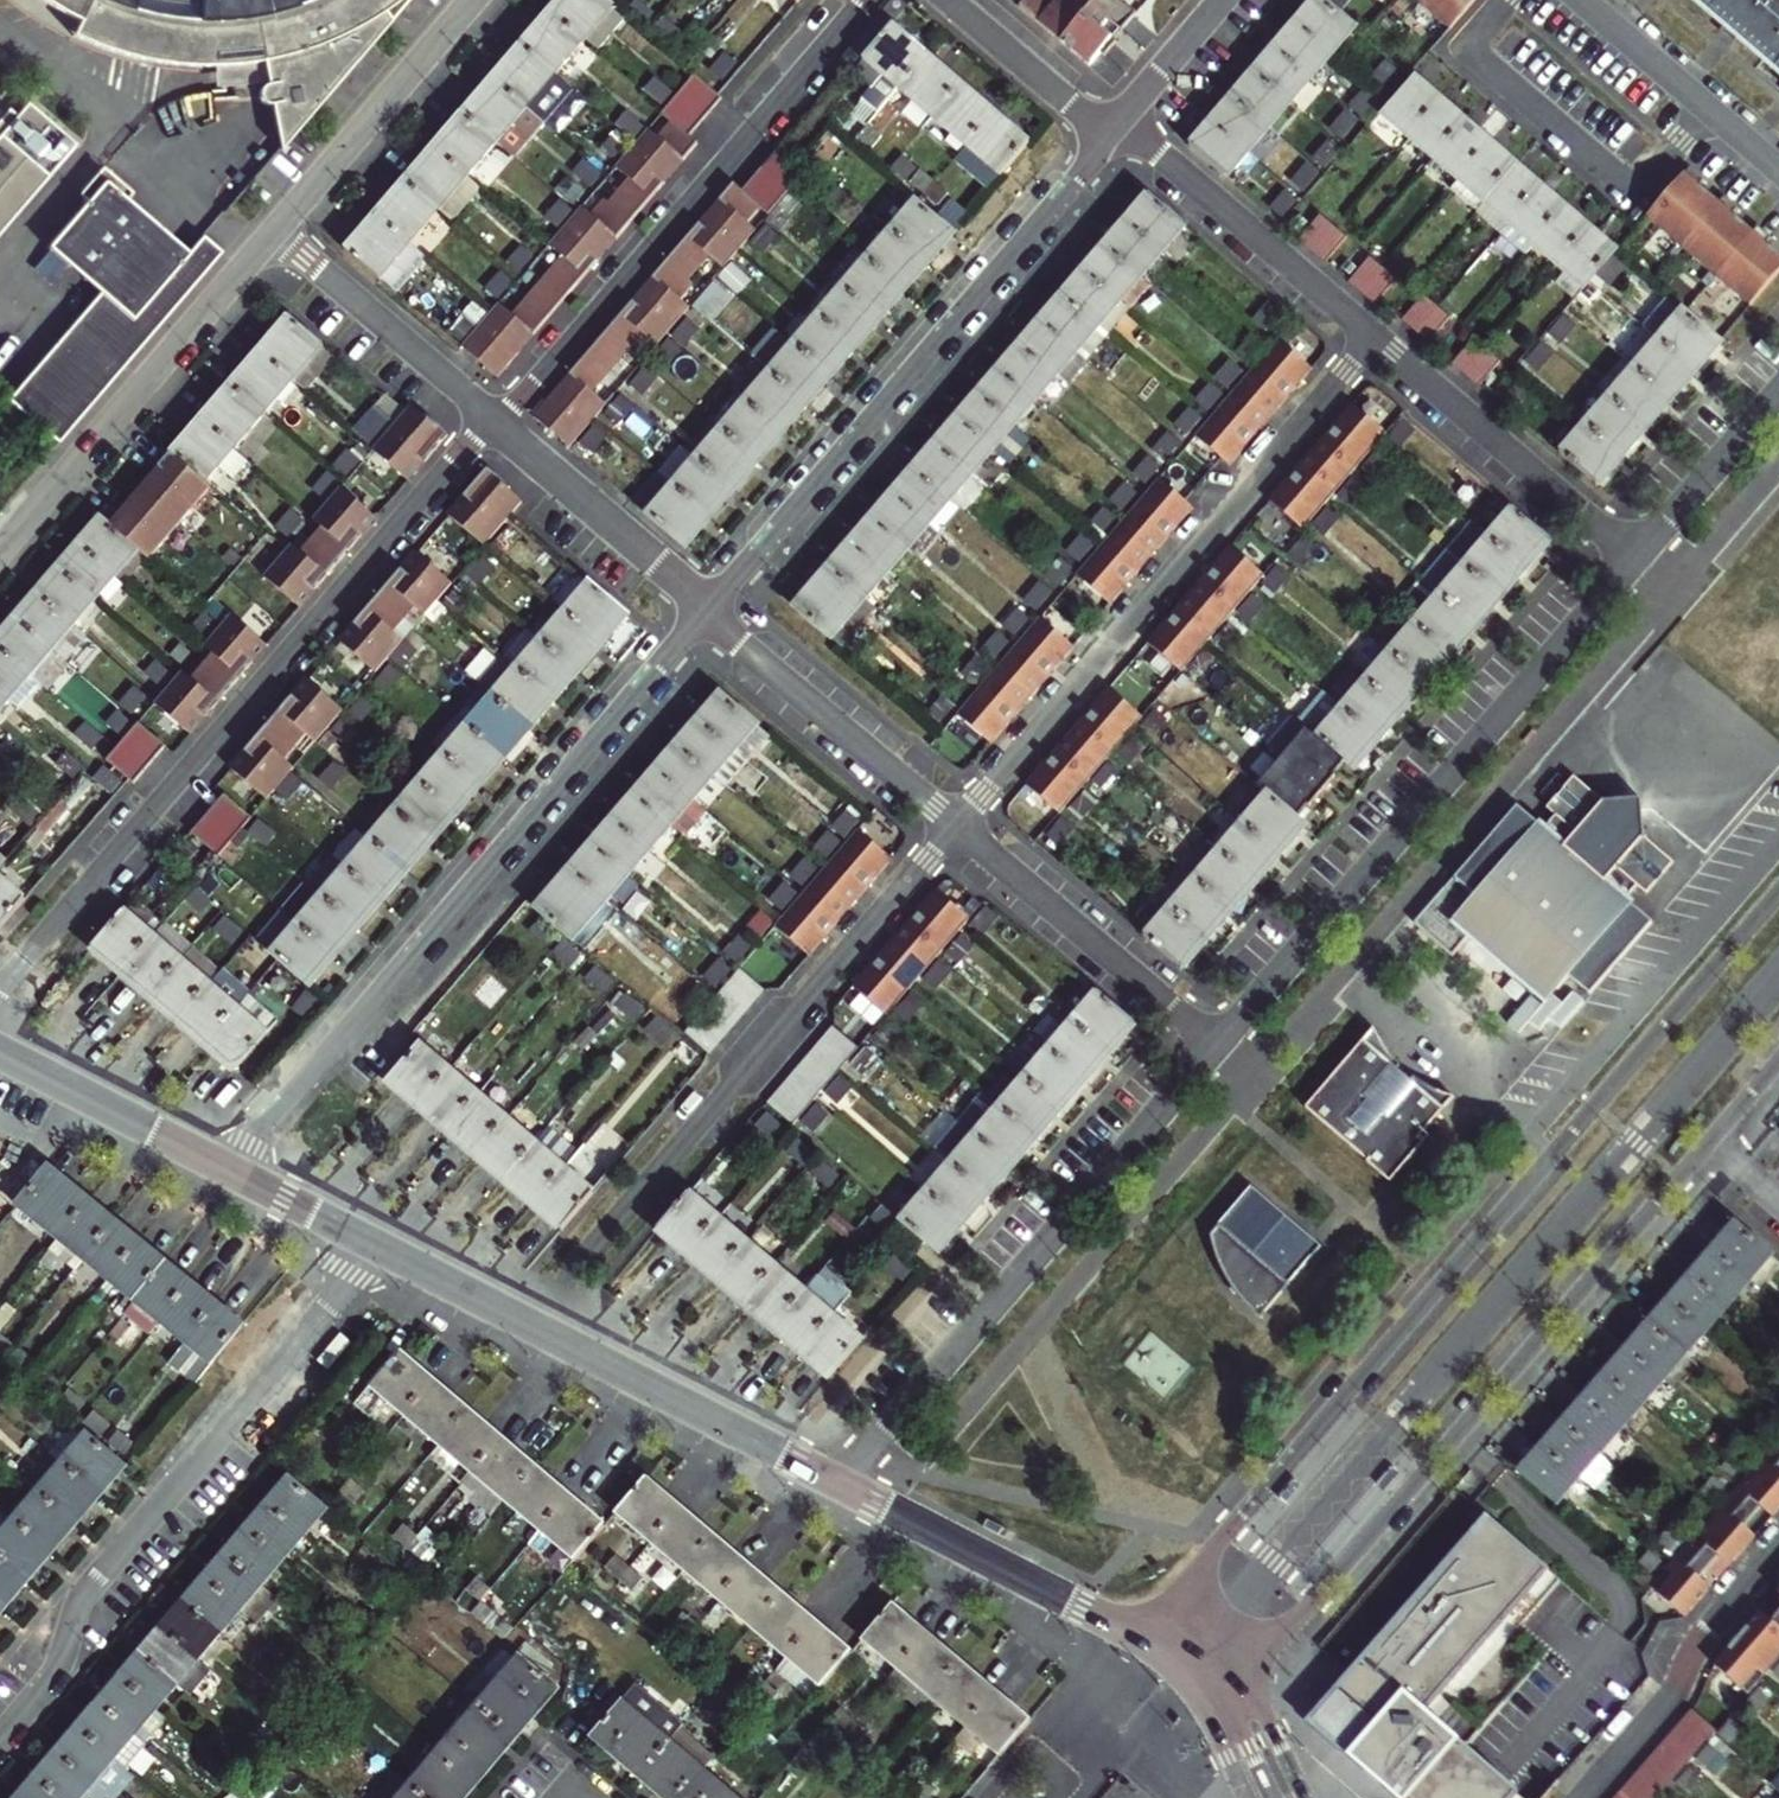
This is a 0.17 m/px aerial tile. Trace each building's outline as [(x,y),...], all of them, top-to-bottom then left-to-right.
[(400,0),(62,0),(70,6),(84,15),(101,24),(95,38),(137,54),(163,61),(195,67),(239,69),(287,67),(291,88),(287,91),(284,96),(283,102),(285,107),(291,110),(296,110),(298,119),(400,0)] [(298,119),(305,156),(417,24),(411,17),(425,6),(423,3),(427,0),(400,0),(298,119)] [(608,0),(561,0),(551,12),(585,40),(611,9),(615,6),(608,0)] [(1090,63),(1123,30),(1090,0),(1031,0),(1024,8),(1090,63)] [(1123,30),(1138,12),(1125,0),(1090,0),(1123,30)] [(1298,22),(1332,51),(1354,25),(1325,0),(1317,0),(1298,22)] [(1417,7),(1450,36),(1481,0),(1423,0),(1417,7)] [(1731,28),(1730,30),(1748,45),(1749,43),(1778,69),(1778,0),(1699,0),(1731,28)] [(585,40),(598,52),(625,21),(611,9),(585,40)] [(585,40),(551,12),(523,45),(556,73),(585,40)] [(1277,46),(1311,75),(1332,51),(1298,22),(1277,46)] [(707,35),(693,24),(684,35),(697,47),(707,35)] [(926,54),(893,26),(855,70),(888,98),(897,88),(926,54)] [(690,56),(697,47),(684,35),(681,33),(674,42),(690,56)] [(707,35),(697,47),(712,59),(722,47),(707,35)] [(556,73),(523,45),(492,81),(526,109),(556,73)] [(1290,100),(1311,75),(1277,46),(1256,71),(1290,100)] [(926,54),(897,88),(931,116),(959,82),(926,54)] [(1235,95),(1269,124),(1290,100),(1256,71),(1235,95)] [(1386,114),(1411,135),(1441,100),(1416,78),(1386,114)] [(526,109),(492,81),(464,113),(498,141),(526,109)] [(959,82),(931,116),(965,145),(993,111),(959,82)] [(1248,149),(1269,124),(1235,95),(1214,120),(1248,149)] [(1401,146),(1426,168),(1466,121),(1441,100),(1411,135),(1401,146)] [(76,148),(29,106),(0,138),(0,235),(76,148)] [(510,151),(538,119),(526,109),(498,141),(510,151)] [(1029,142),(993,111),(965,145),(999,174),(1001,176),(1029,142)] [(467,178),(498,141),(464,113),(433,149),(467,178)] [(844,125),(856,136),(867,123),(855,113),(844,125)] [(662,115),(596,192),(632,222),(698,145),(662,115)] [(1226,175),(1248,149),(1214,120),(1192,146),(1226,175)] [(1426,168),(1452,190),(1491,144),(1466,121),(1426,168)] [(881,136),(867,123),(856,136),(870,148),(881,136)] [(1452,190),(1476,212),(1516,165),(1491,144),(1452,190)] [(965,145),(956,155),(990,185),(999,174),(965,145)] [(467,178),(433,149),(405,182),(439,211),(467,178)] [(171,269),(191,245),(126,188),(128,181),(128,175),(125,170),(120,165),(115,162),(108,162),(102,164),(98,169),(96,175),(96,180),(98,185),(101,189),(55,242),(72,258),(109,216),(171,269)] [(1476,212),(1500,233),(1540,186),(1516,165),(1476,212)] [(911,182),(924,193),(934,181),(921,170),(911,182)] [(1715,210),(1681,180),(1641,225),(1678,255),(1715,210)] [(947,193),(934,181),(924,193),(938,205),(947,193)] [(410,245),(439,211),(405,182),(376,216),(410,245)] [(733,184),(667,261),(703,292),(769,215),(733,184)] [(1500,233),(1525,254),(1565,207),(1540,186),(1500,233)] [(596,192),(530,269),(566,299),(632,223),(596,192)] [(784,195),(773,216),(787,223),(798,202),(784,195)] [(1163,248),(1183,225),(1149,196),(1129,219),(1163,248)] [(927,262),(952,233),(916,202),(892,231),(927,262)] [(1550,276),(1560,264),(1590,229),(1565,207),(1525,254),(1550,276)] [(1751,240),(1719,211),(1678,255),(1714,284),(1751,240)] [(1326,212),(1303,236),(1327,258),(1350,233),(1326,212)] [(109,216),(72,258),(106,288),(8,402),(58,445),(193,287),(171,269),(109,216)] [(410,245),(376,216),(347,249),(381,278),(410,245)] [(1163,248),(1129,219),(1106,246),(1140,275),(1163,248)] [(903,291),(927,262),(892,231),(879,220),(855,249),(903,291)] [(1590,229),(1560,264),(1586,287),(1592,280),(1616,251),(1590,229)] [(193,287),(226,248),(212,236),(199,251),(191,245),(171,269),(193,287)] [(1752,240),(1714,284),(1748,313),(1778,276),(1778,264),(1752,240)] [(426,258),(410,245),(381,278),(397,291),(426,258)] [(1120,298),(1140,275),(1106,246),(1086,269),(1120,298)] [(903,291),(855,249),(831,278),(878,320),(903,291)] [(1354,281),(1379,300),(1399,274),(1373,255),(1354,281)] [(666,262),(601,338),(636,369),(702,292),(666,262)] [(529,269),(463,345),(499,376),(565,299),(529,269)] [(1120,298),(1086,269),(1064,294),(1098,323),(1109,333),(1131,307),(1120,298)] [(854,347),(878,320),(831,278),(807,307),(819,317),(854,347)] [(1429,292),(1407,316),(1431,337),(1453,314),(1429,292)] [(1064,294),(1042,320),(1076,350),(1098,323),(1064,294)] [(1685,310),(1660,340),(1694,370),(1720,340),(1685,310)] [(854,347),(819,317),(795,346),(830,376),(854,347)] [(306,393),(335,358),(322,347),(288,319),(258,353),(293,382),(306,393)] [(1022,344),(1056,373),(1076,350),(1042,320),(1022,344)] [(1265,358),(1273,336),(1254,329),(1246,351),(1265,358)] [(1477,335),(1456,361),(1482,382),(1503,356),(1477,335)] [(601,339),(535,416),(570,446),(636,369),(601,339)] [(1314,368),(1281,339),(1240,388),(1274,416),(1314,368)] [(1694,370),(1660,340),(1635,369),(1669,399),(1694,370)] [(1034,398),(1056,373),(1022,344),(1000,369),(1034,398)] [(806,404),(830,376),(795,346),(771,374),(806,404)] [(293,382),(258,353),(229,387),(263,416),(293,382)] [(1235,386),(1248,368),(1232,357),(1219,375),(1235,386)] [(1034,398),(1000,369),(979,394),(1013,423),(1034,398)] [(1669,399),(1635,369),(1611,397),(1645,427),(1669,399)] [(782,433),(806,404),(771,374),(746,403),(782,433)] [(1214,410),(1228,390),(1213,380),(1199,400),(1214,410)] [(263,416),(229,387),(200,421),(234,449),(263,416)] [(1271,418),(1237,389),(1196,438),(1230,466),(1271,418)] [(979,394),(958,418),(992,448),(1013,423),(979,394)] [(1645,427),(1611,397),(1586,426),(1620,456),(1645,427)] [(746,403),(722,431),(758,461),(782,433),(746,403)] [(1386,433),(1352,404),(1311,453),(1345,481),(1386,433)] [(449,446),(409,410),(376,447),(416,483),(449,446)] [(992,448),(958,418),(936,443),(971,472),(992,448)] [(685,447),(698,458),(722,431),(709,420),(685,447)] [(221,465),(234,449),(200,421),(171,455),(205,484),(221,465)] [(1620,456),(1586,426),(1563,454),(1597,483),(1620,456)] [(758,461),(722,431),(698,458),(734,489),(758,461)] [(948,498),(971,472),(936,443),(914,469),(948,498)] [(205,484),(171,455),(163,448),(151,462),(159,468),(140,491),(177,522),(208,486),(205,484)] [(248,460),(234,449),(221,465),(233,475),(248,460)] [(1342,482),(1309,454),(1268,502),(1301,531),(1342,482)] [(734,489),(698,458),(674,487),(710,517),(734,489)] [(948,498),(914,469),(893,493),(927,523),(938,532),(959,508),(948,498)] [(526,506),(491,473),(451,516),(487,549),(526,506)] [(710,517),(674,487),(657,473),(632,502),(684,547),(710,517)] [(1195,507),(1161,478),(1120,527),(1154,555),(1195,507)] [(378,516),(340,486),(315,518),(353,548),(378,516)] [(113,506),(101,520),(146,559),(177,522),(140,491),(121,513),(113,506)] [(893,493),(873,518),(907,547),(927,523),(893,493)] [(1525,567),(1548,540),(1514,510),(1491,538),(1525,567)] [(907,547),(873,518),(851,543),(885,572),(907,547)] [(101,520),(80,545),(114,574),(125,583),(146,559),(101,520)] [(1491,538),(1477,526),(1453,554),(1467,566),(1491,538)] [(1153,556),(1119,528),(1079,576),(1112,605),(1153,556)] [(1491,538),(1467,566),(1501,595),(1525,567),(1491,538)] [(295,541),(265,580),(301,609),(332,569),(295,541)] [(864,597),(885,572),(851,543),(830,567),(864,597)] [(114,574),(80,545),(58,570),(93,599),(114,574)] [(1264,574),(1230,546),(1190,594),(1223,623),(1264,574)] [(451,577),(418,549),(391,582),(425,609),(451,577)] [(1450,552),(1425,581),(1442,595),(1467,566),(1453,554),(1450,552)] [(1501,595),(1467,566),(1442,595),(1476,624),(1501,595)] [(864,597),(830,567),(795,607),(841,646),(875,606),(864,597)] [(93,599),(58,570),(37,595),(71,625),(93,599)] [(1476,624),(1442,595),(1425,581),(1423,580),(1399,609),(1404,613),(1417,624),(1452,653),(1476,624)] [(625,615),(591,585),(566,614),(601,643),(625,615)] [(414,622),(381,594),(349,632),(382,660),(414,622)] [(37,595),(15,621),(49,650),(71,625),(37,595)] [(1220,623),(1187,595),(1146,643),(1180,672),(1220,623)] [(601,643),(566,614),(564,616),(550,605),(530,629),(543,640),(542,642),(577,671),(601,643)] [(1392,652),(1417,624),(1404,613),(1380,642),(1392,652)] [(1076,644),(1042,616),(1001,664),(1035,692),(1076,644)] [(271,653),(231,619),(197,659),(236,693),(271,653)] [(15,621),(0,638),(0,651),(28,675),(49,650),(15,621)] [(1452,653),(1417,624),(1392,652),(1427,682),(1452,653)] [(493,642),(470,668),(492,687),(515,662),(493,642)] [(577,671),(542,642),(517,670),(552,700),(577,671)] [(0,651),(0,695),(6,700),(7,699),(17,707),(38,683),(28,675),(0,651)] [(1392,652),(1368,680),(1403,710),(1427,682),(1392,652)] [(155,709),(194,741),(236,693),(197,659),(155,709)] [(1035,692),(1001,664),(960,712),(994,741),(1035,692)] [(552,700),(517,670),(493,699),(527,728),(552,700)] [(1403,710),(1368,680),(1344,708),(1379,737),(1403,710)] [(346,714),(309,685),(266,739),(303,768),(346,714)] [(1141,716),(1107,687),(1066,736),(1100,764),(1141,716)] [(456,717),(469,727),(504,756),(527,728),(493,699),(480,688),(456,717)] [(720,695),(699,720),(734,749),(755,724),(720,695)] [(1379,737),(1344,708),(1318,738),(1346,764),(1353,768),(1379,737)] [(734,749),(699,720),(678,744),(713,774),(734,749)] [(469,727),(444,756),(478,785),(504,756),(469,727)] [(115,764),(139,785),(169,749),(145,728),(115,764)] [(1346,764),(1307,730),(1283,757),(1323,791),(1346,764)] [(1099,764),(1065,736),(1024,784),(1058,813),(1099,764)] [(268,740),(233,782),(263,807),(298,765),(268,740)] [(692,799),(713,774),(678,744),(657,769),(692,799)] [(478,785),(444,756),(419,784),(454,813),(478,785)] [(1323,791),(1283,757),(1260,784),(1299,818),(1323,791)] [(14,793),(22,784),(0,765),(0,781),(14,793)] [(692,799),(657,769),(636,793),(671,823),(692,799)] [(396,809),(394,812),(430,841),(454,813),(419,784),(409,775),(387,801),(396,809)] [(1639,842),(1636,802),(1599,807),(1568,780),(1540,812),(1549,819),(1538,831),(1513,810),(1451,882),(1473,902),(1461,915),(1463,944),(1480,945),(1486,949),(1518,976),(1521,980),(1525,996),(1554,991),(1564,979),(1585,998),(1590,992),(1646,927),(1617,902),(1628,888),(1637,896),(1664,864),(1639,842)] [(649,849),(671,823),(636,793),(614,819),(649,849)] [(1270,794),(1244,824),(1279,854),(1304,824),(1270,794)] [(228,800),(195,837),(223,862),(256,825),(228,800)] [(848,836),(866,819),(854,807),(836,823),(848,836)] [(394,812),(370,840),(405,870),(430,841),(394,812)] [(1279,854),(1244,824),(1232,814),(1208,842),(1219,852),(1255,882),(1279,854)] [(614,819),(592,845),(627,875),(649,849),(614,819)] [(891,858),(857,829),(816,878),(850,906),(891,858)] [(334,861),(345,870),(380,899),(405,870),(370,840),(359,831),(334,861)] [(592,845),(573,867),(608,897),(627,875),(592,845)] [(1231,910),(1255,882),(1219,852),(1195,880),(1231,910)] [(608,897),(573,867),(537,909),(566,933),(573,939),(608,897)] [(345,870),(322,897),(357,926),(380,899),(345,870)] [(849,906),(815,878),(774,926),(808,955),(849,906)] [(1231,910),(1195,880),(1171,908),(1206,938),(1231,910)] [(968,916),(934,888),(893,936),(927,965),(968,916)] [(357,926),(322,897),(298,924),(333,954),(357,926)] [(1147,935),(1183,965),(1206,938),(1171,908),(1147,935)] [(152,936),(124,912),(94,947),(121,971),(152,936)] [(1463,944),(1461,915),(1448,931),(1463,944)] [(280,959),(308,982),(333,954),(298,924),(273,953),(280,959)] [(152,936),(121,971),(150,996),(181,961),(152,936)] [(926,966),(892,937),(851,986),(885,1014),(926,966)] [(1480,945),(1463,944),(1525,996),(1521,980),(1518,976),(1486,949),(1480,945)] [(209,985),(181,961),(150,996),(179,1021),(209,985)] [(209,985),(179,1021),(207,1045),(237,1009),(209,985)] [(1554,991),(1525,996),(1539,1008),(1554,991)] [(1108,1051),(1133,1023),(1097,993),(1073,1021),(1108,1051)] [(265,1033),(237,1009),(207,1045),(235,1069),(265,1033)] [(1073,1021),(1049,1049),(1084,1079),(1108,1051),(1073,1021)] [(834,1032),(771,1107),(800,1131),(862,1056),(834,1032)] [(1369,1044),(1365,1032),(1299,1113),(1382,1183),(1415,1143),(1411,1140),(1445,1099),(1432,1097),(1420,1092),(1411,1086),(1404,1081),(1400,1085),(1387,1074),(1390,1071),(1379,1060),(1373,1052),(1369,1044)] [(389,1082),(418,1107),(449,1071),(420,1046),(389,1082)] [(1084,1079),(1049,1049),(1024,1077),(1060,1108),(1084,1079)] [(449,1071),(418,1107),(446,1131),(477,1095),(449,1071)] [(1035,1136),(1060,1108),(1024,1077),(999,1105),(1035,1136)] [(505,1119),(477,1095),(446,1131),(474,1155),(505,1119)] [(999,1105),(976,1133),(1011,1163),(1035,1136),(999,1105)] [(474,1155),(503,1179),(534,1144),(505,1119),(474,1155)] [(534,1144),(503,1179),(532,1204),(563,1168),(577,1151),(548,1127),(534,1144)] [(976,1133),(951,1161),(987,1192),(1011,1163),(976,1133)] [(823,1158),(807,1176),(830,1197),(846,1178),(823,1158)] [(951,1161),(926,1189),(963,1220),(987,1192),(951,1161)] [(591,1192),(563,1168),(532,1204),(560,1228),(591,1192)] [(60,1237),(89,1203),(47,1169),(19,1204),(42,1222),(60,1237)] [(963,1220),(926,1189),(901,1218),(926,1239),(937,1249),(963,1220)] [(656,1231),(686,1256),(718,1217),(689,1192),(656,1231)] [(1246,1192),(1213,1230),(1205,1240),(1207,1245),(1209,1253),(1214,1264),(1218,1273),(1221,1281),(1226,1289),(1230,1296),(1234,1302),(1238,1308),(1242,1313),(1246,1319),(1252,1326),(1313,1254),(1303,1246),(1306,1242),(1246,1192)] [(86,1258),(114,1224),(89,1203),(60,1237),(86,1258)] [(19,1204),(7,1218),(30,1237),(42,1222),(19,1204)] [(847,1240),(856,1230),(834,1212),(826,1222),(847,1240)] [(718,1217),(686,1256),(714,1279),(746,1241),(718,1217)] [(926,1239),(901,1218),(885,1237),(892,1244),(910,1258),(926,1239)] [(1749,1278),(1771,1252),(1736,1223),(1714,1248),(1749,1278)] [(138,1243),(114,1224),(86,1258),(110,1278),(138,1243)] [(60,1237),(51,1249),(76,1269),(86,1258),(60,1237)] [(775,1266),(746,1241),(714,1279),(743,1304),(775,1266)] [(1316,1251),(1306,1242),(1303,1246),(1313,1254),(1316,1251)] [(164,1264),(138,1243),(110,1278),(136,1299),(164,1264)] [(1749,1278),(1714,1248),(1694,1272),(1728,1301),(1749,1278)] [(86,1258),(76,1269),(100,1289),(110,1278),(86,1258)] [(161,1320),(190,1285),(164,1264),(136,1299),(161,1320)] [(772,1328),(804,1291),(775,1266),(743,1304),(772,1328)] [(1673,1296),(1706,1326),(1728,1301),(1694,1272),(1673,1296)] [(813,1279),(804,1291),(772,1328),(800,1352),(831,1315),(842,1303),(813,1279)] [(186,1340),(215,1305),(190,1285),(161,1320),(186,1340)] [(1673,1296),(1651,1321),(1685,1351),(1706,1326),(1673,1296)] [(212,1361),(241,1327),(215,1305),(186,1340),(212,1361)] [(828,1375),(859,1339),(831,1315),(800,1352),(828,1375)] [(1685,1351),(1651,1321),(1629,1347),(1663,1377),(1685,1351)] [(195,1381),(212,1361),(186,1340),(169,1360),(195,1381)] [(1629,1347),(1608,1372),(1641,1401),(1663,1377),(1629,1347)] [(404,1415),(432,1380),(398,1351),(369,1385),(404,1415)] [(1585,1398),(1619,1427),(1641,1401),(1608,1372),(1585,1398)] [(432,1380),(404,1415),(438,1444),(467,1410),(432,1380)] [(1598,1451),(1619,1427),(1585,1398),(1565,1421),(1598,1451)] [(467,1410),(438,1444),(472,1473),(501,1439),(467,1410)] [(1598,1451),(1565,1421),(1544,1445),(1578,1475),(1598,1451)] [(99,1445),(86,1434),(62,1462),(100,1493),(123,1466),(99,1445)] [(472,1473),(506,1502),(535,1468),(501,1439),(472,1473)] [(1742,1487),(1775,1516),(1778,1511),(1778,1444),(1742,1487)] [(1521,1472),(1554,1501),(1578,1475),(1544,1445),(1521,1472)] [(62,1462),(52,1453),(28,1482),(38,1490),(62,1462)] [(100,1493),(62,1462),(38,1490),(75,1522),(100,1493)] [(339,1491),(349,1479),(336,1468),(326,1480),(339,1491)] [(540,1531),(569,1497),(535,1468),(506,1502),(540,1531)] [(651,1541),(680,1507),(645,1477),(616,1511),(651,1541)] [(325,1508),(290,1478),(267,1505),(302,1535),(325,1508)] [(363,1491),(349,1479),(339,1491),(352,1503),(363,1491)] [(1742,1487),(1699,1536),(1732,1565),(1775,1516),(1742,1487)] [(50,1551),(75,1522),(38,1490),(13,1519),(50,1551)] [(569,1497),(540,1531),(574,1560),(603,1526),(569,1497)] [(302,1535),(267,1505),(246,1530),(280,1560),(302,1535)] [(651,1541),(686,1571),(714,1537),(680,1507),(651,1541)] [(2,1510),(0,1513),(0,1535),(13,1519),(2,1510)] [(1486,1513),(1313,1713),(1347,1741),(1350,1737),(1373,1756),(1369,1761),(1392,1781),(1386,1788),(1397,1797),(1408,1797),(1410,1796),(1412,1797),(1509,1797),(1517,1789),(1465,1744),(1546,1649),(1516,1624),(1558,1575),(1486,1513)] [(13,1519),(0,1535),(0,1556),(27,1579),(50,1551),(13,1519)] [(394,1538),(406,1548),(417,1536),(404,1525),(394,1538)] [(280,1560),(246,1530),(226,1554),(260,1583),(280,1560)] [(540,1531),(529,1544),(563,1573),(570,1565),(574,1560),(540,1531)] [(430,1546),(417,1536),(406,1548),(419,1559),(430,1546)] [(1699,1536),(1654,1588),(1688,1617),(1732,1565),(1699,1536)] [(720,1600),(749,1566),(714,1537),(686,1571),(720,1600)] [(226,1554),(205,1577),(240,1607),(260,1583),(226,1554)] [(2,1607),(27,1579),(0,1556),(0,1605),(2,1607)] [(615,1556),(605,1568),(619,1580),(629,1568),(615,1556)] [(720,1600),(753,1628),(782,1595),(749,1566),(720,1600)] [(629,1568),(619,1580),(633,1592),(643,1580),(629,1568)] [(240,1607),(205,1577),(184,1603),(218,1632),(240,1607)] [(477,1577),(466,1589),(480,1601),(491,1589),(477,1577)] [(1758,1612),(1778,1630),(1778,1588),(1758,1612)] [(491,1589),(480,1601),(495,1614),(505,1601),(491,1589)] [(782,1595),(753,1628),(787,1657),(816,1623),(782,1595)] [(514,1630),(495,1614),(480,1601),(469,1614),(503,1642),(514,1630)] [(218,1632),(184,1603),(163,1627),(197,1657),(218,1632)] [(926,1634),(892,1606),(864,1639),(898,1667),(926,1634)] [(1714,1662),(1748,1691),(1778,1655),(1778,1630),(1758,1612),(1714,1662)] [(698,1626),(683,1613),(673,1625),(688,1638),(698,1626)] [(1668,1673),(1690,1628),(1665,1616),(1642,1660),(1668,1673)] [(851,1653),(816,1623),(787,1657),(822,1686),(851,1653)] [(698,1626),(688,1638),(700,1648),(711,1636),(698,1626)] [(163,1627),(141,1654),(175,1682),(187,1693),(208,1667),(197,1657),(163,1627)] [(926,1634),(898,1667),(931,1696),(960,1662),(926,1634)] [(400,1797),(462,1797),(570,1671),(533,1641),(400,1797)] [(175,1682),(141,1654),(121,1677),(155,1706),(175,1682)] [(966,1725),(995,1692),(960,1662),(931,1696),(966,1725)] [(898,1667),(888,1678),(922,1707),(931,1696),(898,1667)] [(766,1682),(752,1671),(742,1683),(755,1695),(766,1682)] [(155,1706),(121,1677),(100,1702),(133,1731),(155,1706)] [(766,1682),(755,1695),(768,1706),(778,1693),(766,1682)] [(995,1692),(966,1725),(999,1753),(1028,1720),(995,1692)] [(100,1702),(78,1727),(112,1757),(133,1731),(100,1702)] [(1620,1797),(1662,1797),(1717,1721),(1689,1702),(1620,1797)] [(662,1797),(733,1797),(703,1772),(669,1743),(621,1703),(591,1737),(662,1797)] [(853,1720),(840,1708),(830,1720),(843,1731),(853,1720)] [(868,1732),(853,1720),(843,1731),(858,1744),(868,1732)] [(91,1782),(112,1757),(78,1727),(57,1752),(91,1782)] [(681,1729),(669,1743),(703,1772),(715,1758),(681,1729)] [(57,1752),(36,1777),(60,1797),(77,1797),(91,1782),(57,1752)] [(912,1789),(922,1778),(908,1766),(899,1777),(912,1789)] [(36,1777),(18,1797),(60,1797),(36,1777)] [(912,1789),(923,1797),(930,1797),(936,1789),(922,1778),(912,1789)] [(105,1793),(91,1782),(77,1797),(101,1797),(105,1793)]
